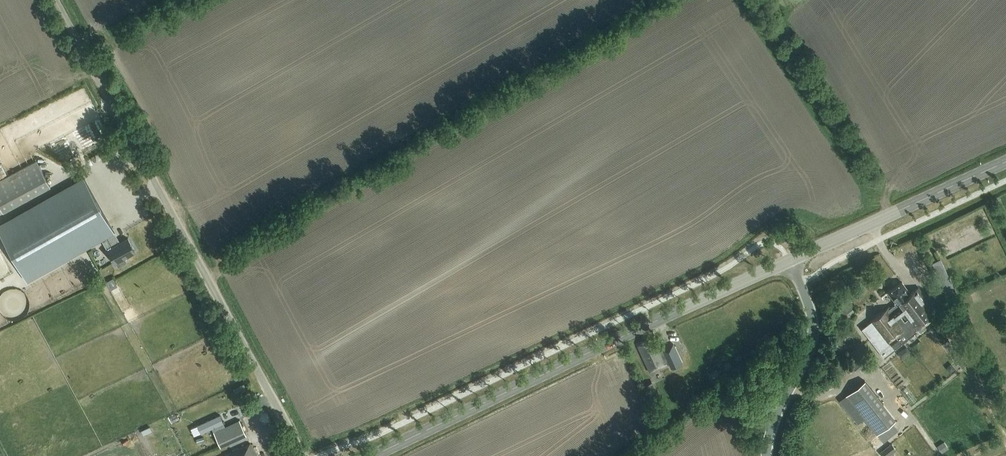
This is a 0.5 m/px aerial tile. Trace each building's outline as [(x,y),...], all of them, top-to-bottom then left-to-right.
[(0,180),(0,205),(3,211),(50,186),(36,160),(0,180)] [(0,223),(0,232),(28,281),(101,240),(114,233),(83,177),(0,223)] [(114,263),(115,264),(116,263),(118,267),(126,263),(126,260),(125,258),(135,252),(127,238),(120,242),(114,233),(101,240),(102,241),(114,263)] [(933,261),(941,285),(954,281),(945,257),(933,261)] [(894,302),(895,304),(916,330),(932,318),(939,312),(919,287),(911,293),(902,282),(889,293),(895,301),(894,302)] [(916,330),(895,304),(869,324),(870,325),(862,331),(871,341),(878,335),(885,343),(877,349),(885,360),(917,335),(919,338),(937,324),(932,318),(916,330)] [(651,339),(638,345),(650,370),(666,362),(656,340),(652,342),(651,339)] [(949,339),(943,343),(962,368),(967,363),(949,339)] [(673,343),(662,349),(671,367),(682,362),(673,343)] [(866,354),(854,363),(859,370),(871,361),(866,354)] [(846,396),(876,434),(896,419),(865,380),(846,396)] [(653,382),(645,386),(652,401),(660,397),(653,382)] [(212,428),(214,432),(225,426),(219,414),(198,424),(202,433),(212,428)] [(225,426),(214,432),(221,447),(246,435),(239,419),(225,426)] [(944,442),(938,446),(942,452),(947,448),(948,447),(944,442)] [(250,444),(224,455),(256,455),(250,444)] [(880,453),(883,455),(890,455),(896,451),(891,444),(880,453)]
